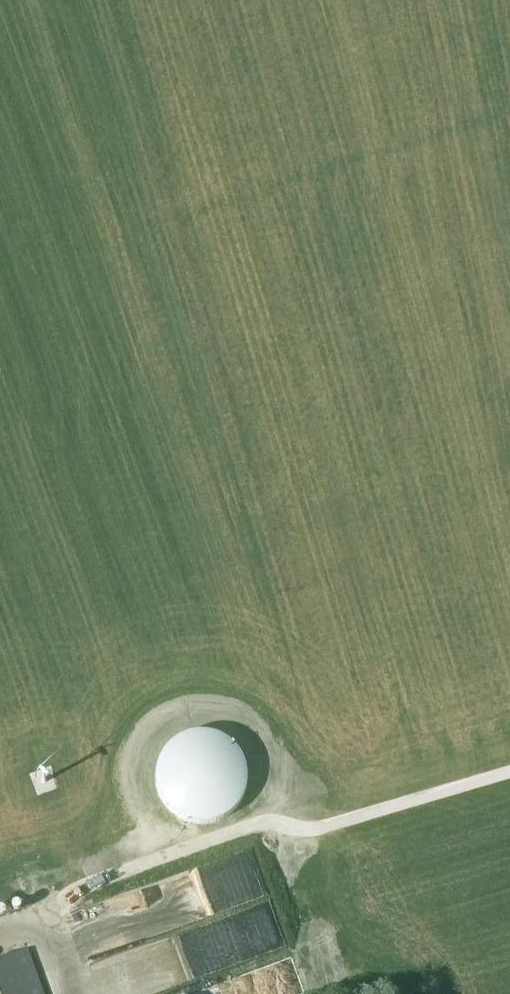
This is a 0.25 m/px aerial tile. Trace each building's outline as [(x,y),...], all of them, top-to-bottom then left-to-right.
[(252,850),(153,881),(169,932),(217,916),(232,963),(285,946),(269,897),(267,897),(252,850)] [(25,954),(0,962),(0,993),(39,993),(25,954)]
